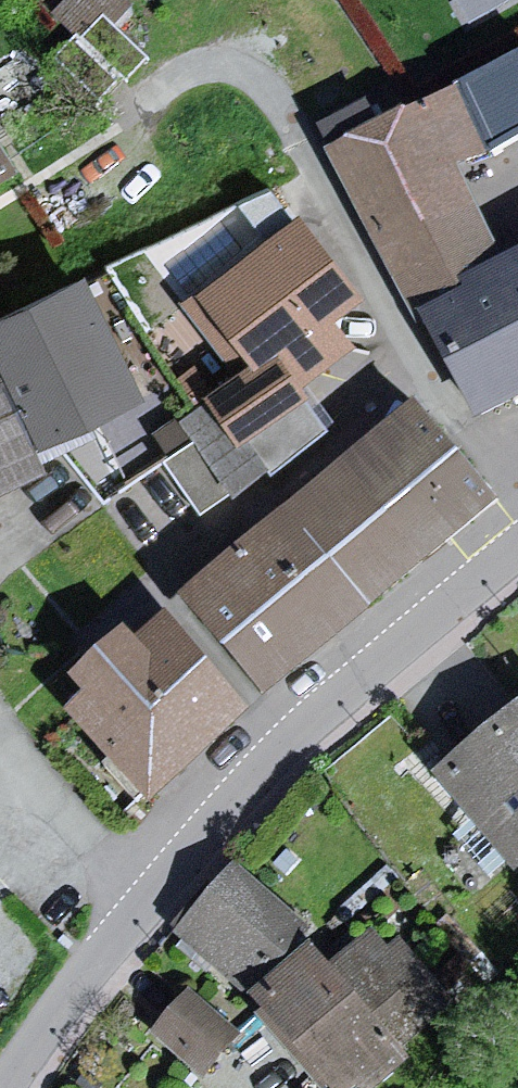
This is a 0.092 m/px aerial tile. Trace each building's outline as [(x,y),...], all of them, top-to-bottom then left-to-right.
[(467,42),(517,16),(508,0),(445,0),(467,42)] [(338,147),(414,297),(501,253),(458,167),(517,136),(517,57),(338,147)] [(23,196),(0,159),(0,210),(23,196)] [(357,308),(292,223),(180,307),(231,375),(192,405),(230,454),(353,361),(328,329),(357,308)] [(430,317),(479,409),(517,389),(517,271),(430,317)] [(83,280),(0,318),(0,370),(35,446),(138,398),(83,280)] [(0,396),(0,495),(38,478),(0,396)] [(304,650),(489,497),(413,405),(364,446),(185,594),(261,686),(294,658),(304,650)] [(98,688),(77,707),(149,788),(241,705),(162,617),(134,642),(122,629),(100,648),(79,668),(98,688)] [(436,783),(517,880),(517,714),(436,783)] [(310,933),(236,870),(178,938),(252,1001),(310,933)] [(252,1001),(325,1087),(387,1087),(410,1068),(401,1057),(442,1024),(428,1007),(442,996),(403,948),(390,959),(372,939),(330,974),(311,952),(252,1001)] [(242,1039),(188,996),(150,1043),(204,1086),(242,1039)]
